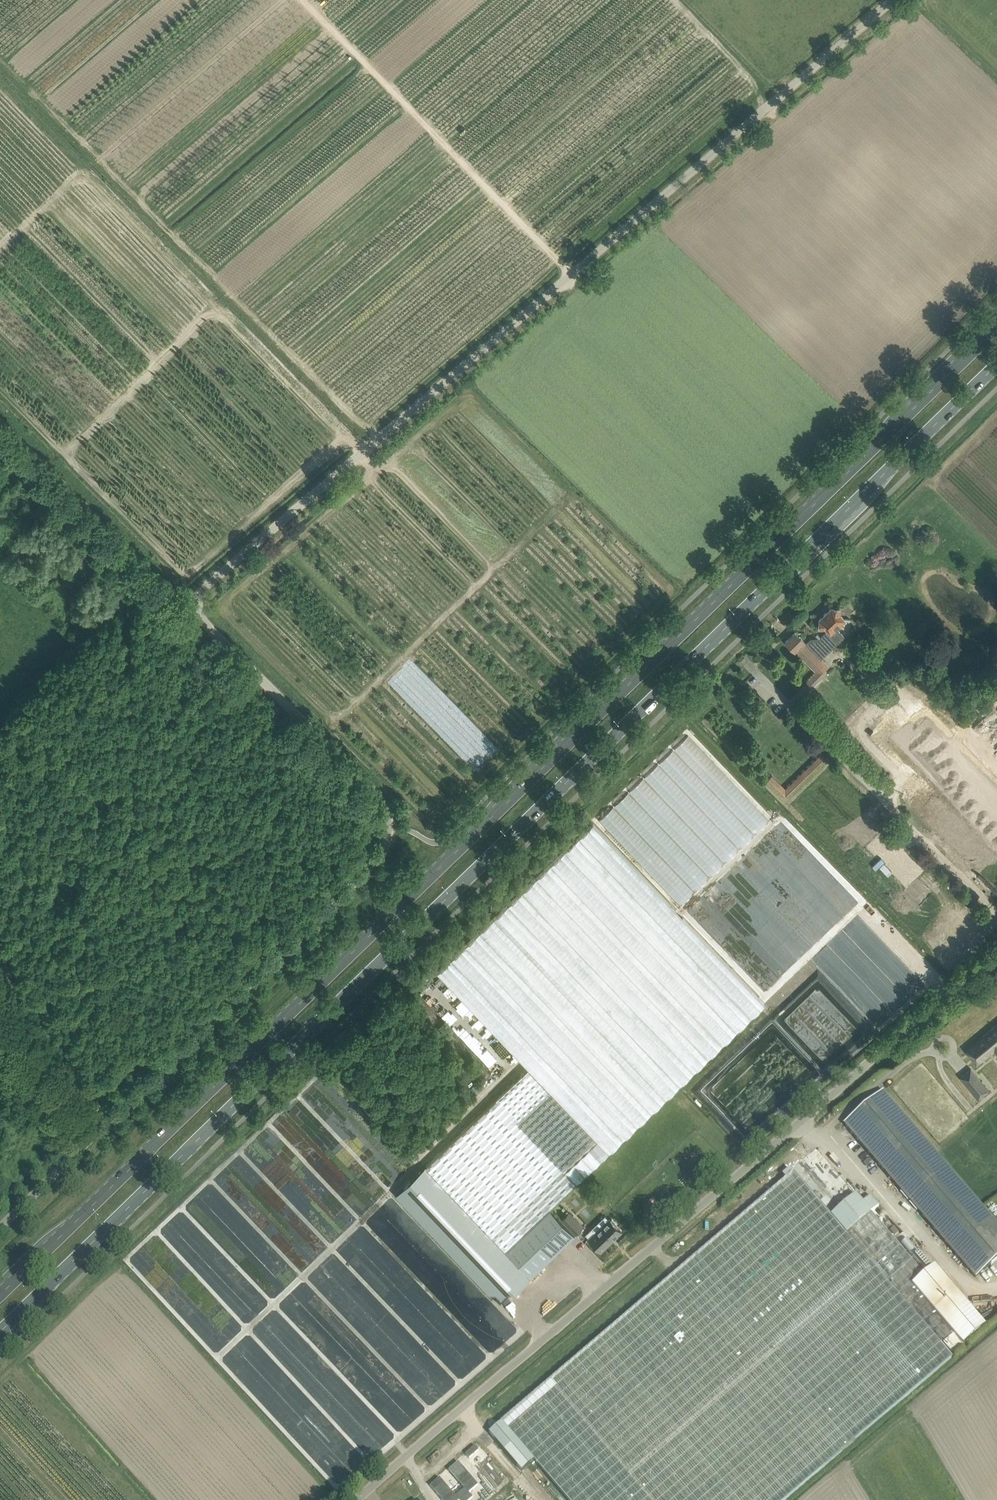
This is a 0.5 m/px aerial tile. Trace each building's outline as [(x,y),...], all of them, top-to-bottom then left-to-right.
[(819,628),(825,628),(827,630),(819,638),(810,639),(806,643),(795,632),(785,642),(786,642),(795,651),(816,671),(819,675),(827,667),(828,665),(822,659),(838,643),(839,643),(845,637),(838,630),(837,629),(846,620),(848,619),(848,618),(848,613),(844,608),(831,608),(819,619),(819,628)] [(868,686),(860,678),(853,684),(861,692),(868,686)] [(935,708),(900,743),(957,799),(992,764),(935,708)] [(690,737),(600,823),(682,908),(771,822),(690,737)] [(774,773),(769,777),(785,794),(794,786),(791,782),(786,787),(774,773)] [(971,814),(996,840),(996,788),(971,814)] [(966,800),(955,810),(961,817),(973,807),(966,800)] [(593,824),(437,973),(529,1069),(496,1100),(576,1183),(765,1003),(593,824)] [(397,854),(401,859),(408,852),(404,847),(397,854)] [(965,1050),(977,1064),(994,1050),(996,1054),(996,1024),(965,1050)] [(989,1089),(977,1075),(966,1084),(978,1098),(989,1089)] [(930,1145),(883,1090),(844,1124),(891,1178),(975,1277),(996,1259),(996,1224),(930,1145)] [(496,1100),(426,1167),(466,1208),(505,1250),(576,1183),(496,1100)] [(501,1422),(508,1429),(568,1499),(785,1499),(952,1357),(940,1344),(953,1333),(912,1285),(916,1282),(924,1275),(871,1213),(879,1206),(870,1196),(863,1202),(816,1148),(791,1169),(794,1172),(792,1173),(790,1170),(781,1178),(783,1181),(501,1422)] [(426,1167),(396,1196),(500,1306),(531,1277),(506,1251),(505,1250),(466,1208),(426,1167)] [(299,1200),(307,1193),(283,1170),(276,1176),(280,1181),(277,1184),(281,1189),(280,1190),(290,1200),(294,1195),(299,1200)] [(506,1251),(531,1277),(574,1236),(549,1209),(506,1251)] [(562,1220),(576,1234),(583,1228),(569,1213),(562,1220)] [(618,1225),(614,1221),(612,1220),(611,1221),(609,1219),(589,1239),(601,1252),(621,1232),(616,1226),(618,1225)] [(916,1282),(912,1285),(953,1333),(953,1334),(942,1344),(952,1355),(985,1327),(933,1267),(924,1275),(916,1282)] [(404,1414),(392,1424),(399,1432),(411,1422),(404,1414)] [(522,1471),(534,1460),(508,1429),(501,1422),(489,1432),(522,1471)] [(506,1471),(513,1464),(495,1444),(488,1451),(506,1471)] [(475,1446),(466,1453),(469,1458),(479,1450),(475,1446)] [(431,1486),(443,1499),(470,1499),(473,1497),(469,1493),(478,1485),(458,1462),(449,1470),(465,1488),(456,1496),(440,1478),(431,1486)]
